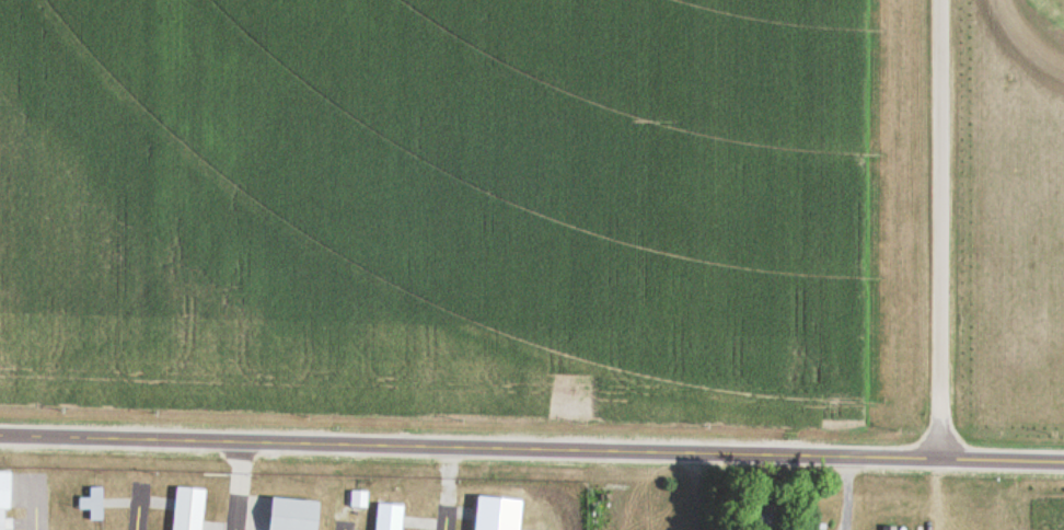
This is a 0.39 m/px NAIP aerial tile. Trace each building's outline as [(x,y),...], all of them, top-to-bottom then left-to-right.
[(3,507),(3,529),(0,529),(0,470),(10,470),(10,507),(3,507)] [(100,485),(100,516),(86,516),(86,504),(79,504),(79,494),(88,494),(88,484),(100,485)] [(170,529),(198,529),(204,488),(176,485),(170,529)] [(521,498),(471,494),(467,529),(518,529),(521,498)] [(267,529),(317,529),(321,503),(273,495),(267,529)] [(372,529),(400,529),(403,506),(375,503),(372,529)]
